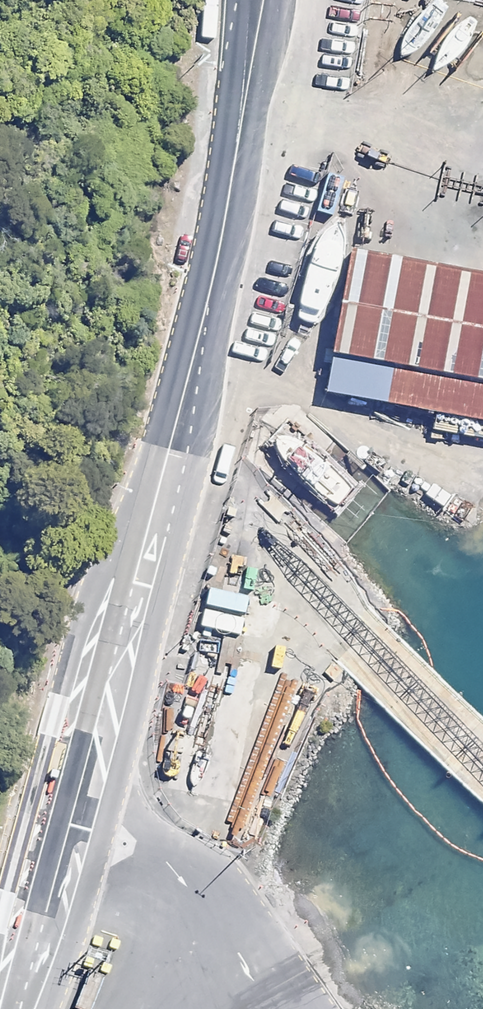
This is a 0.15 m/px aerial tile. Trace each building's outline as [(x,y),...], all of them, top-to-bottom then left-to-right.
[(335,243),(312,391),(482,417),(482,265),(335,243)] [(356,616),(212,584),(203,627),(346,658),(356,616)] [(69,812),(83,817),(88,804),(73,799),(69,812)]
